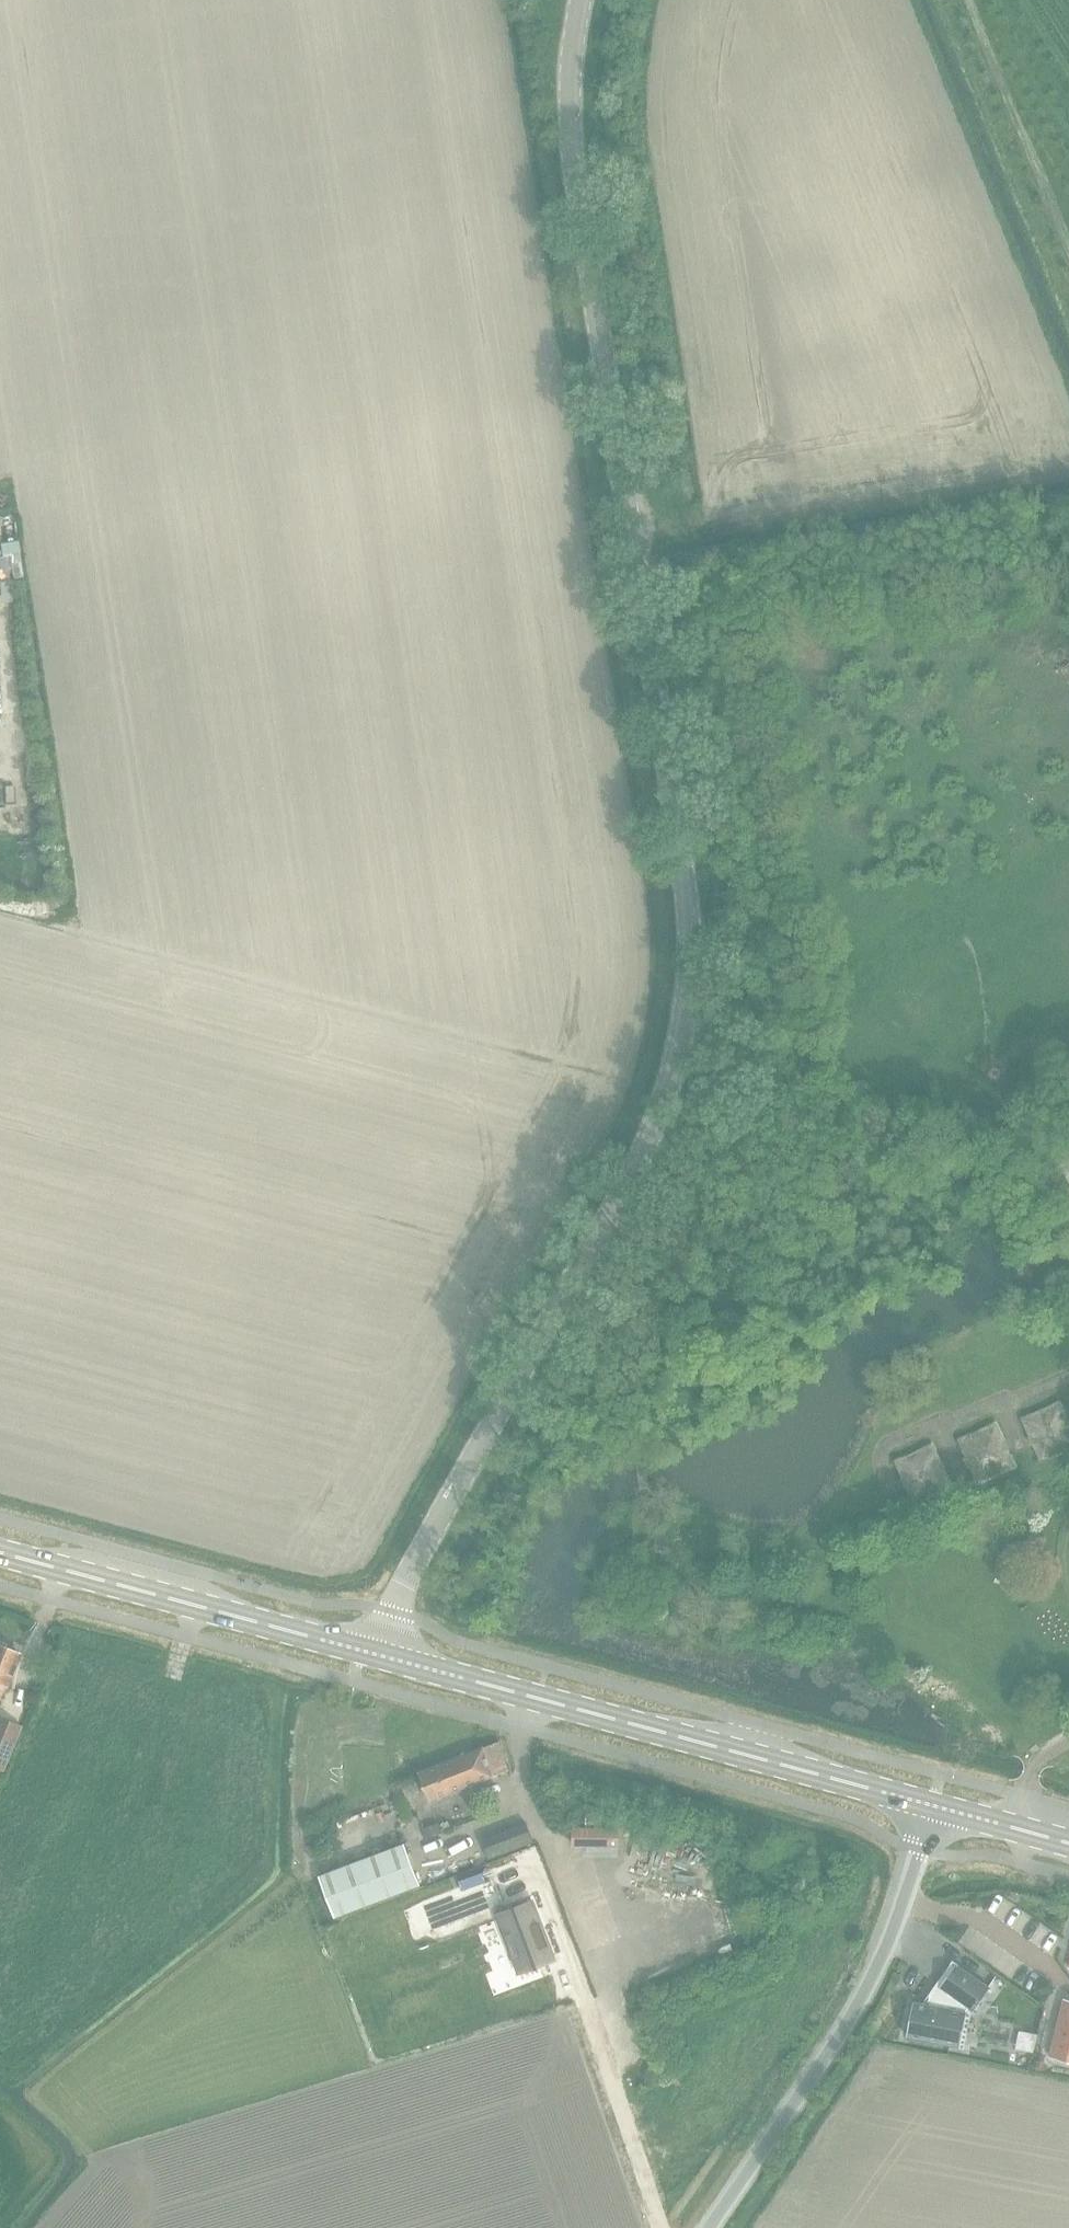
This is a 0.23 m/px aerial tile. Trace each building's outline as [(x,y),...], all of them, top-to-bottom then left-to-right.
[(1068,1446),(1068,1430),(1057,1404),(1024,1419),(1042,1458),(1068,1446)] [(978,1479),(1011,1464),(994,1425),(961,1440),(978,1479)] [(915,1500),(948,1485),(931,1446),(897,1461),(915,1500)] [(19,1651),(5,1647),(6,1644),(0,1642),(0,1695),(19,1651)] [(21,1726),(0,1718),(0,1771),(2,1772),(21,1726)] [(427,1799),(507,1768),(496,1739),(416,1771),(427,1799)] [(404,1842),(318,1875),(334,1916),(420,1883),(404,1842)] [(502,1875),(432,1903),(442,1927),(503,1902),(529,1966),(564,1952),(541,1895),(514,1905),(502,1875)] [(912,2001),(906,2035),(959,2046),(966,2011),(968,2007),(973,2011),(989,1987),(955,1963),(927,2003),(912,2001)] [(1063,1998),(1049,2055),(1068,2060),(1068,1999),(1063,1998)]
